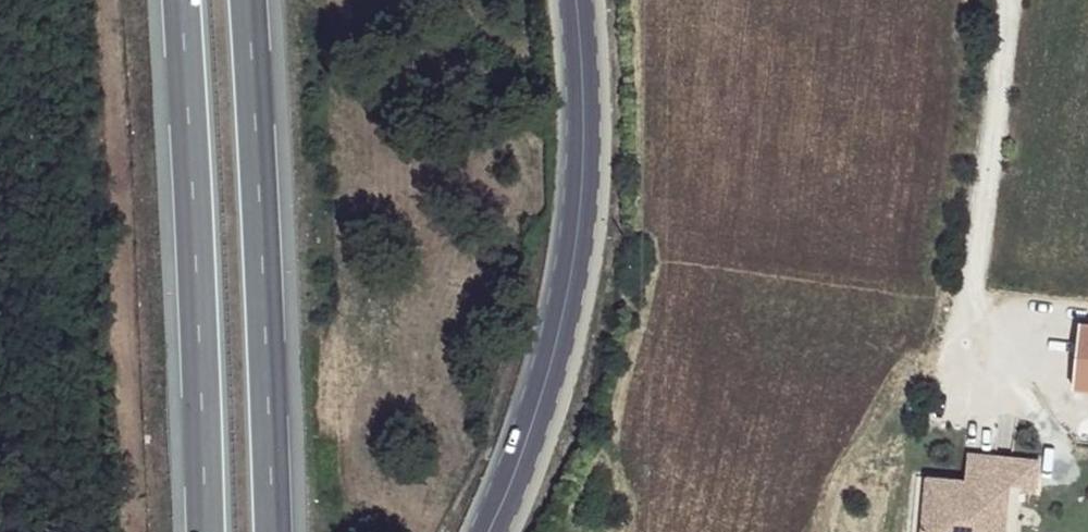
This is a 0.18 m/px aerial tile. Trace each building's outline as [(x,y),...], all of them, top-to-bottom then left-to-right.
[(1086,328),(1080,393),(1087,394),(1087,329),(1086,328)] [(995,460),(974,458),(972,485),(992,487),(995,460)] [(934,482),(930,531),(1011,531),(1016,490),(1043,493),(1046,465),(995,460),(992,487),(972,485),(934,482)]
